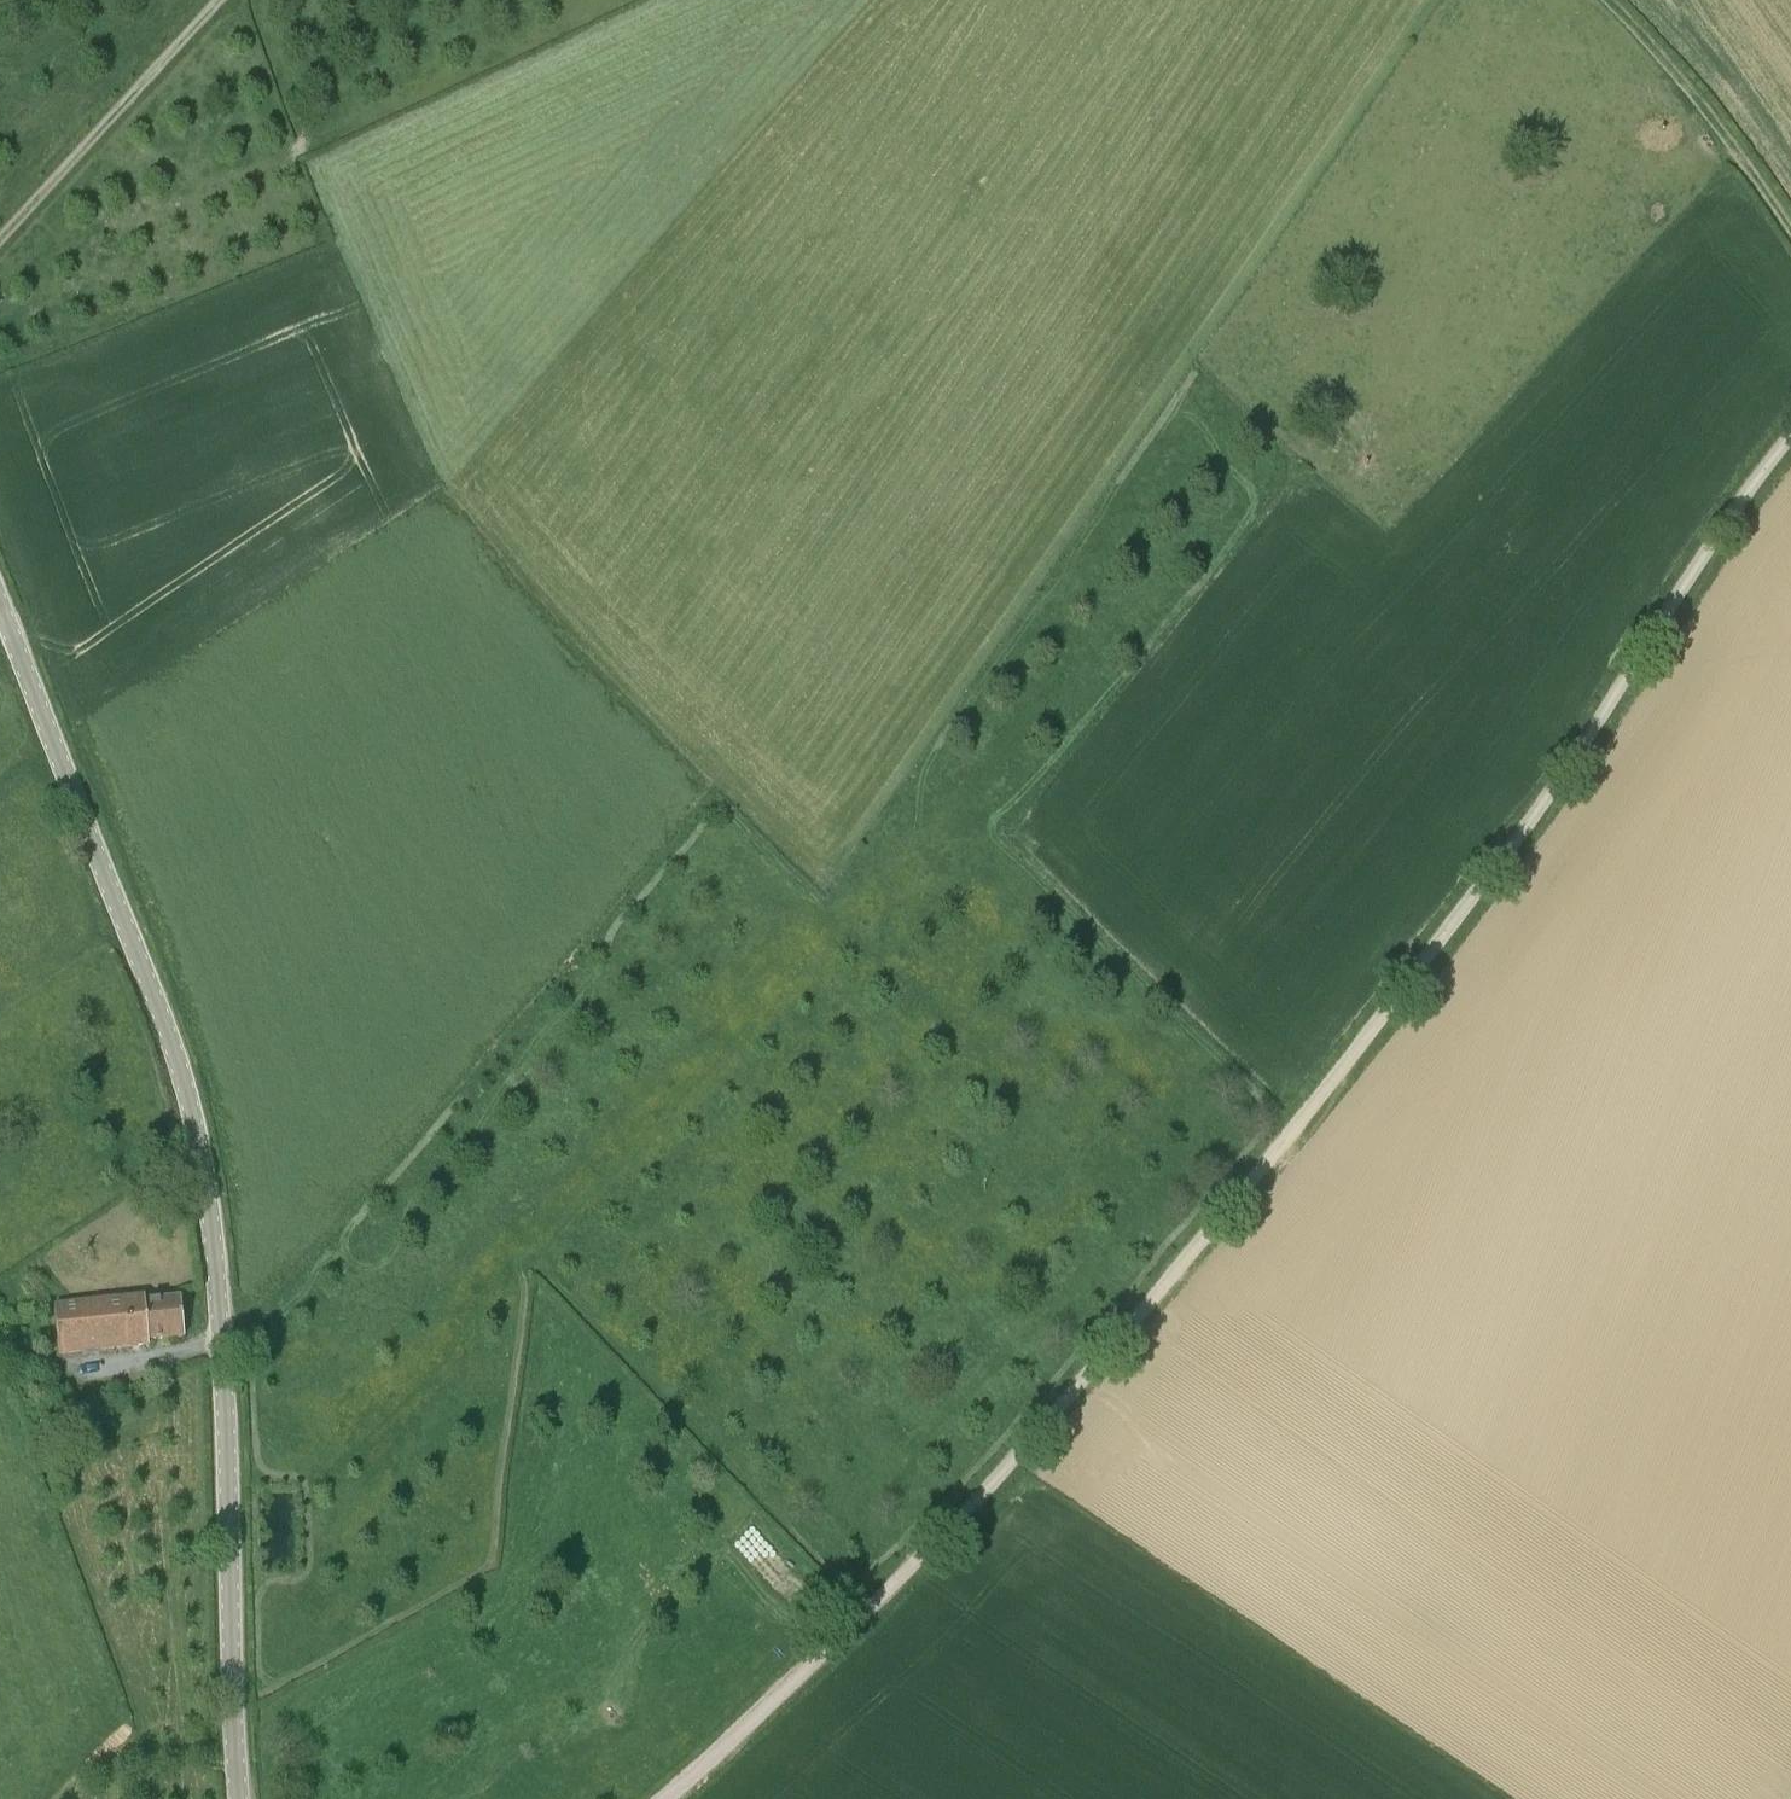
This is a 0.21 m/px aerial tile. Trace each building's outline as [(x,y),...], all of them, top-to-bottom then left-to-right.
[(145,1302),(145,1298),(55,1306),(59,1354),(149,1346),(148,1341),(184,1338),(181,1299),(145,1302)]
